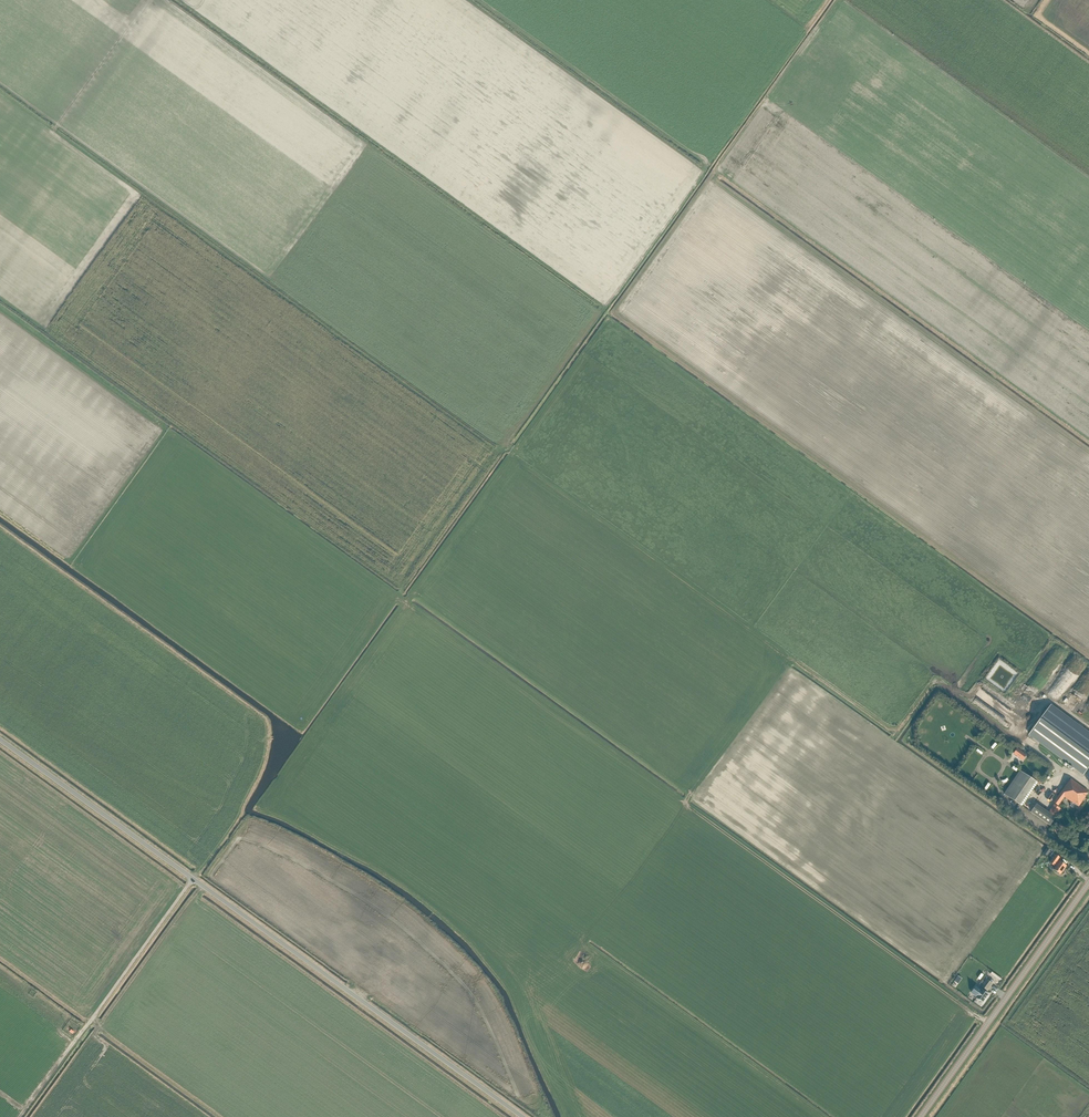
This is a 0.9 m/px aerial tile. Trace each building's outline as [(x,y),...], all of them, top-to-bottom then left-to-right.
[(1083,775),(1088,767),(1088,733),(1051,705),(1028,735),(1083,775)] [(1017,749),(1014,754),(1022,760),(1026,755),(1017,749)] [(1020,770),(1004,794),(1022,806),(1038,783),(1028,776),(1020,770)] [(1081,794),(1085,797),(1088,792),(1071,780),(1054,803),(1058,806),(1064,797),(1065,797),(1068,793),(1077,799),(1081,794)] [(1068,793),(1065,797),(1073,803),(1070,806),(1074,809),(1076,806),(1078,807),(1085,797),(1081,794),(1077,799),(1068,793)] [(1037,804),(1031,812),(1050,826),(1056,817),(1055,816),(1060,809),(1054,805),(1049,812),(1037,804)] [(1056,855),(1050,863),(1055,866),(1056,865),(1057,866),(1054,870),(1057,872),(1057,873),(1058,874),(1059,874),(1061,874),(1067,866),(1059,860),(1061,858),(1056,855)] [(988,994),(985,992),(986,990),(988,991),(993,983),(986,979),(984,982),(981,985),(981,986),(982,987),(980,989),(976,986),(971,993),(977,997),(976,998),(983,1002),(988,994)]
